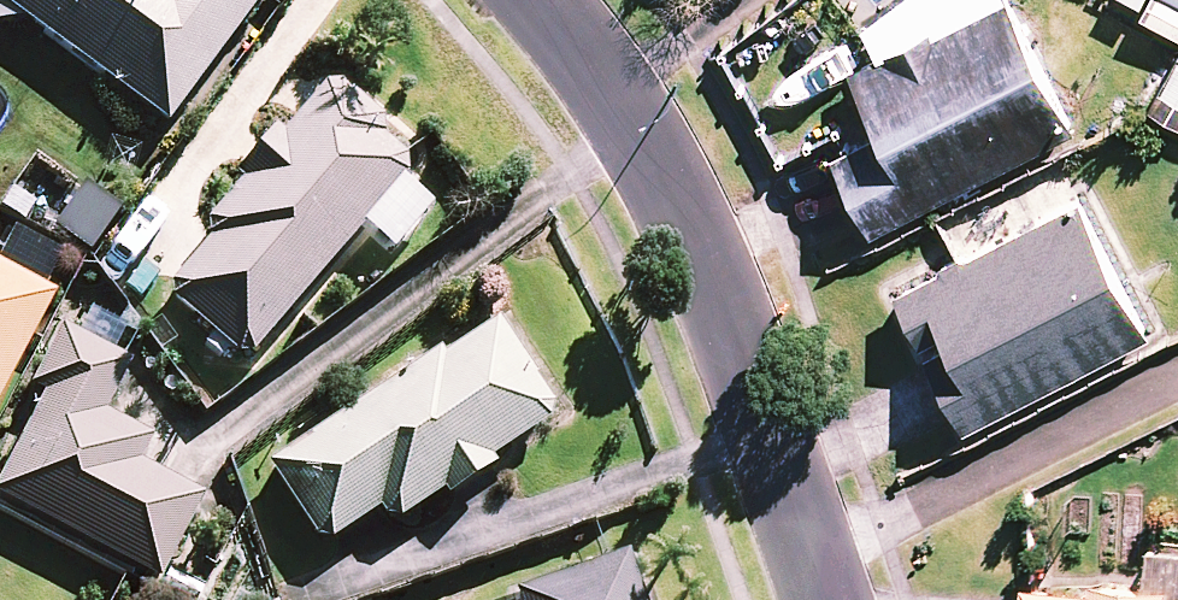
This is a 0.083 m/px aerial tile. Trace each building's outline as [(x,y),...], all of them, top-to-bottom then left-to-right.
[(26,25),(169,124),(258,0),(0,0),(0,26),(26,25)] [(1007,0),(919,0),(871,24),(884,51),(851,68),(882,128),(833,153),(872,230),(1072,129),(1007,0)] [(1137,10),(1177,33),(1177,0),(1142,0),(1137,10)] [(1152,107),(1177,122),(1177,62),(1152,107)] [(166,294),(213,337),(205,345),(223,361),(230,353),(242,363),(424,164),(331,79),(199,224),(216,239),(166,294)] [(118,212),(81,191),(58,232),(94,253),(118,212)] [(1150,332),(1082,197),(897,290),(965,426),(1150,332)] [(54,296),(0,268),(0,399),(54,296)] [(561,421),(498,321),(270,465),(322,546),(382,508),(393,527),(561,421)] [(63,329),(33,387),(47,395),(0,484),(0,501),(157,584),(203,497),(137,462),(149,439),(107,417),(133,366),(63,329)] [(1153,552),(1150,591),(1029,584),(1028,599),(1177,599),(1177,554),(1153,552)] [(626,555),(517,593),(519,599),(642,599),(626,555)]
